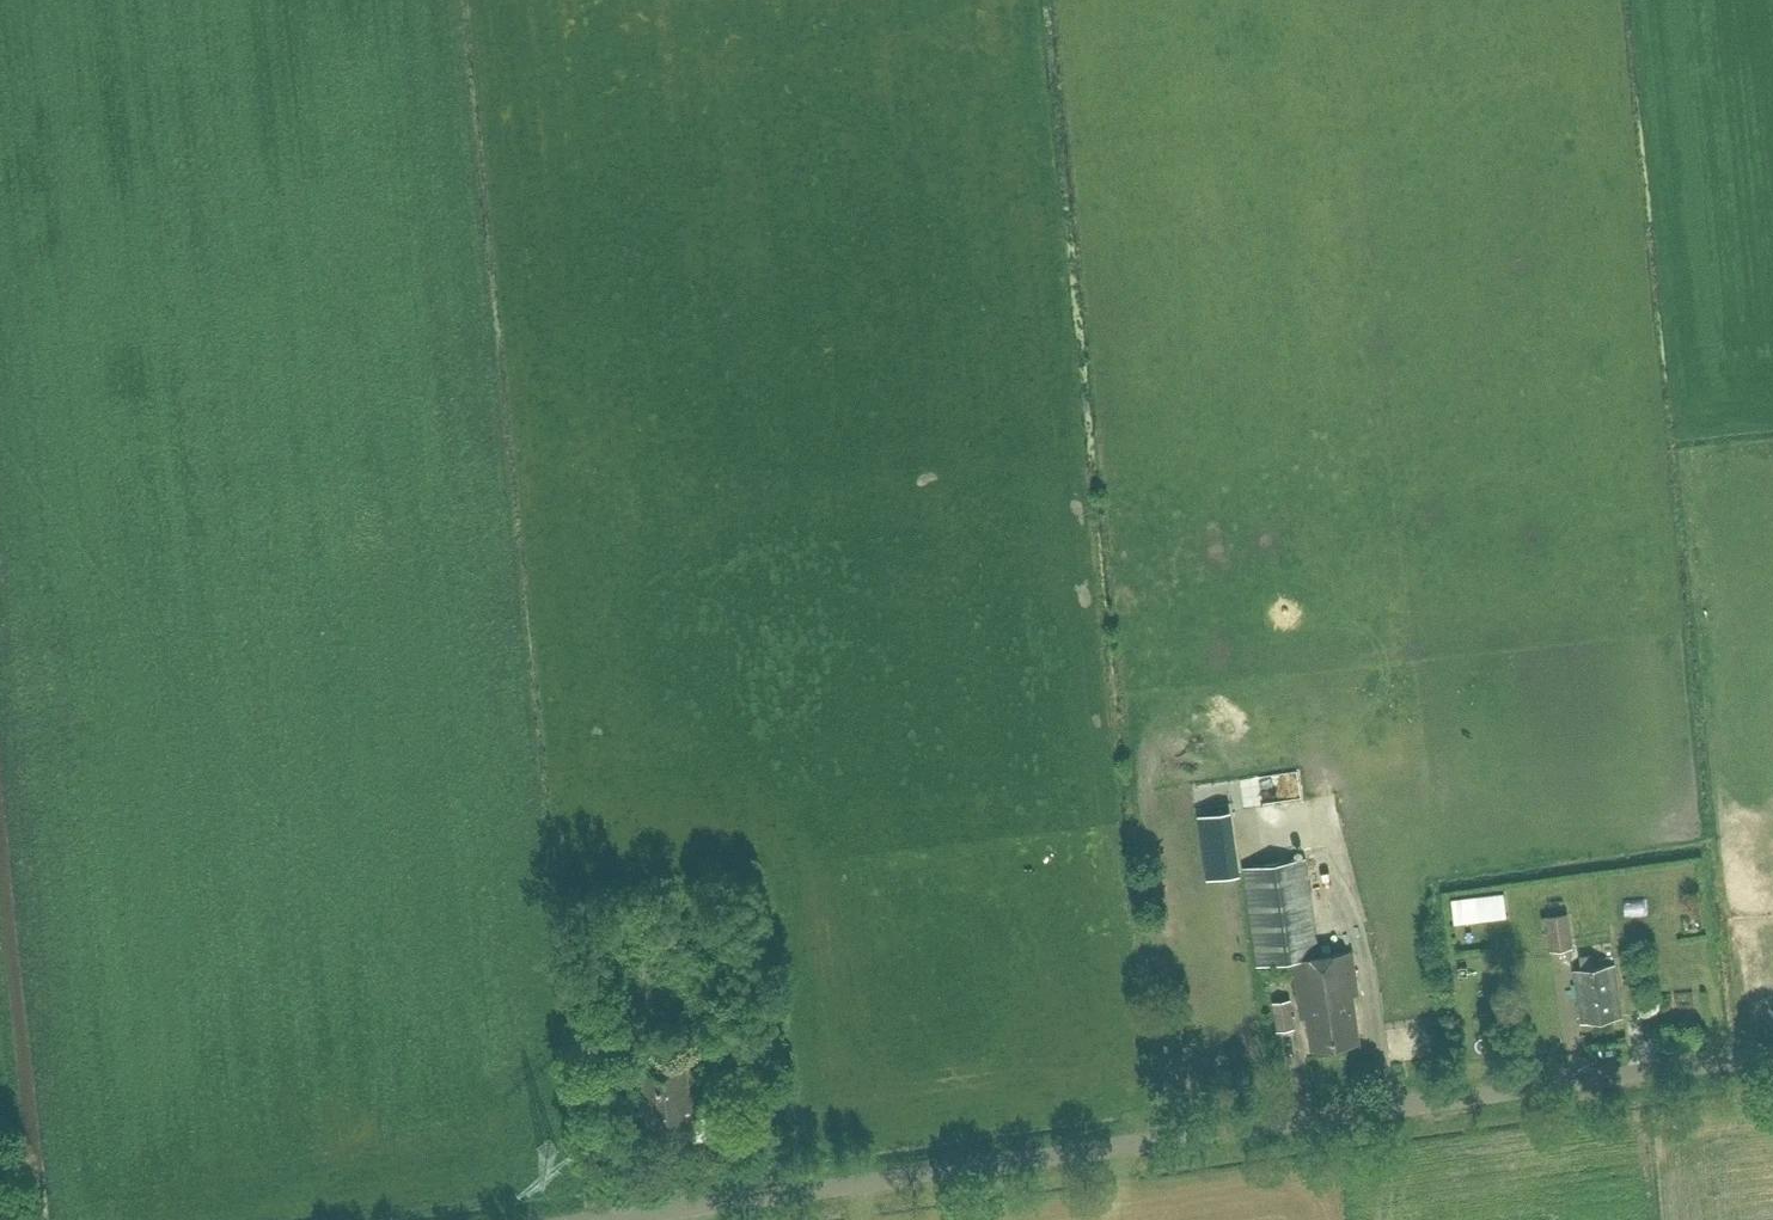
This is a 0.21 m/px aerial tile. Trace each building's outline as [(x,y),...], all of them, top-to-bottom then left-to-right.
[(1229,810),(1200,814),(1208,876),(1237,872),(1229,810)] [(1310,1044),(1359,1038),(1352,991),(1358,991),(1352,947),(1318,952),(1304,854),(1243,863),(1257,960),(1292,956),(1300,1014),(1306,1014),(1310,1044)] [(1503,891),(1451,897),(1454,922),(1506,916),(1503,891)] [(1548,947),(1572,944),(1567,909),(1544,912),(1548,947)] [(1580,1018),(1621,1012),(1612,960),(1572,966),(1580,1018)] [(1289,998),(1273,1001),(1277,1030),(1293,1027),(1289,998)] [(651,1142),(694,1137),(685,1064),(641,1070),(648,1128),(649,1128),(651,1142)] [(632,1112),(621,1113),(623,1130),(634,1129),(632,1112)]
